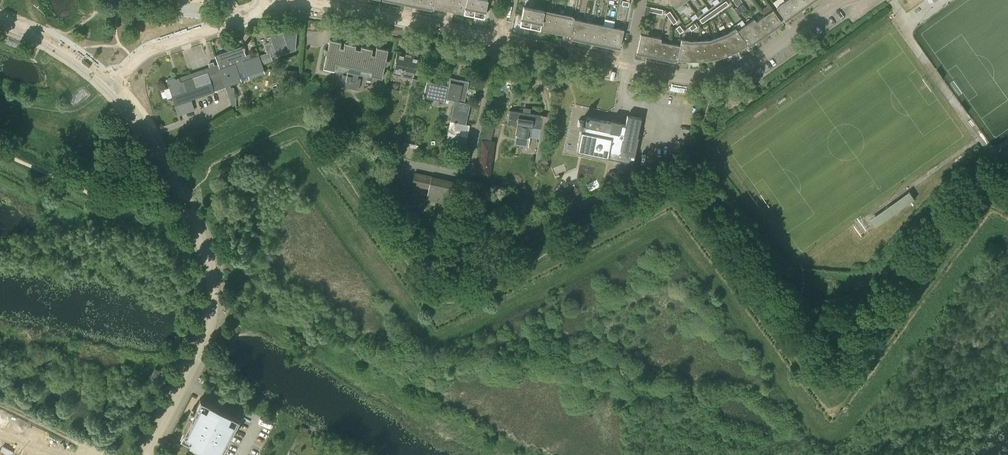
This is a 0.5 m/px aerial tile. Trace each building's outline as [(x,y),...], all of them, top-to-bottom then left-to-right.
[(423,7),(433,9),(434,7),(435,0),(424,0),(423,7)] [(434,7),(444,9),(446,0),(435,0),(434,7)] [(444,9),(454,11),(456,0),(446,0),(444,9)] [(454,11),(463,13),(466,0),(456,0),(454,11)] [(463,13),(473,15),(477,0),(466,0),(463,13)] [(473,15),(483,18),(487,0),(477,0),(473,15)] [(686,0),(669,0),(673,6),(675,8),(686,0)] [(796,0),(785,0),(784,1),(793,13),(801,8),(796,0)] [(793,13),(784,1),(776,7),(785,19),(793,13)] [(781,22),(772,9),(769,4),(760,10),(764,15),(773,28),(781,22)] [(530,27),(533,8),(523,6),(522,14),(519,25),(530,27)] [(533,8),(530,27),(539,29),(543,10),(533,8)] [(543,10),(539,29),(549,31),(553,12),(543,10)] [(673,24),(677,21),(669,11),(665,13),(668,17),(673,24)] [(553,12),(549,31),(559,33),(563,14),(553,12)] [(573,17),(563,14),(559,33),(569,35),(573,19),(573,17)] [(764,15),(756,21),(764,34),(773,28),(764,15)] [(594,17),(593,23),(589,41),(599,43),(603,25),(604,19),(594,17)] [(754,18),(745,24),(756,40),(764,34),(756,21),(754,18)] [(573,19),(569,35),(569,37),(579,39),(583,21),(573,19)] [(593,23),(583,21),(579,39),(589,41),(593,23)] [(745,24),(737,30),(746,44),(747,46),(756,40),(745,24)] [(613,27),(603,25),(599,43),(609,45),(613,27)] [(613,27),(609,45),(619,47),(623,29),(613,27)] [(746,44),(737,30),(735,28),(727,33),(736,50),(746,44)] [(267,53),(259,55),(262,64),(272,60),(271,57),(274,56),(274,57),(290,52),(290,51),(295,49),(296,30),(295,30),(292,30),(290,31),(288,31),(286,31),(283,32),(283,31),(267,37),(269,42),(264,44),(267,53)] [(736,50),(727,33),(718,37),(725,55),(728,54),(730,53),(733,52),(736,50)] [(646,54),(650,36),(640,34),(636,52),(646,54)] [(660,38),(650,36),(646,54),(657,56),(660,41),(660,38)] [(718,37),(709,40),(713,58),(716,58),(719,57),(722,56),(725,55),(718,37)] [(339,65),(351,67),(367,71),(370,60),(373,60),(371,72),(370,75),(381,78),(384,64),(387,65),(388,60),(386,59),(388,49),(376,47),(375,54),(371,54),(372,48),(361,46),(360,49),(355,48),(356,45),(344,42),(343,48),(340,47),(341,41),(329,39),(327,49),(325,48),(324,53),(326,54),(323,68),(334,70),(338,53),(342,53),(339,65)] [(681,39),(679,45),(677,59),(680,59),(683,60),(686,60),(689,60),(690,41),(681,39)] [(713,58),(709,40),(700,41),(701,60),(707,59),(713,58)] [(660,41),(657,56),(666,58),(670,43),(660,41)] [(700,41),(690,41),(689,60),(692,60),(695,60),(698,60),(701,60),(700,41)] [(679,45),(670,43),(666,58),(677,60),(677,59),(679,45)] [(237,50),(235,50),(245,80),(265,73),(262,64),(259,55),(258,55),(250,57),(249,53),(245,55),(243,48),(245,47),(244,45),(236,47),(237,50)] [(245,80),(235,50),(226,53),(226,51),(215,55),(218,64),(222,77),(235,113),(236,112),(236,98),(234,93),(234,86),(230,87),(229,85),(245,80)] [(411,77),(412,70),(415,71),(419,57),(398,52),(393,73),(411,77)] [(222,77),(218,64),(214,65),(213,62),(209,63),(210,67),(179,77),(180,82),(185,80),(186,83),(189,82),(191,88),(193,88),(194,92),(197,91),(198,96),(214,90),(211,81),(222,77)] [(285,69),(284,77),(296,78),(297,70),(285,69)] [(358,89),(360,78),(357,77),(358,73),(347,71),(346,75),(343,74),(341,86),(358,89)] [(179,77),(178,77),(175,79),(173,77),(168,79),(167,81),(178,113),(194,108),(191,98),(198,96),(197,91),(194,92),(193,88),(191,88),(189,82),(186,83),(185,80),(180,82),(179,77)] [(465,124),(470,103),(464,102),(468,81),(449,77),(447,85),(427,81),(424,94),(423,93),(422,96),(424,97),(444,101),(444,98),(454,100),(450,120),(453,121),(453,122),(455,123),(456,122),(465,124)] [(509,110),(507,123),(502,122),(501,128),(516,130),(514,139),(529,141),(531,127),(541,128),(543,115),(531,113),(532,108),(524,107),(523,112),(509,110)] [(636,142),(641,118),(627,115),(625,124),(621,124),(621,121),(620,121),(620,122),(619,122),(619,123),(618,123),(613,122),(613,121),(613,120),(612,120),(611,119),(611,121),(587,117),(585,125),(583,125),(584,121),(578,119),(577,125),(581,126),(576,151),(632,162),(636,142)] [(186,138),(213,124),(212,121),(184,130),(186,138)] [(543,165),(549,134),(541,132),(534,164),(543,165)] [(488,166),(490,166),(492,152),(490,152),(491,142),(484,141),(482,141),(478,170),(477,174),(487,176),(488,166)] [(448,203),(453,181),(431,176),(414,172),(411,185),(428,188),(426,198),(448,203)] [(876,227),(915,199),(910,191),(870,219),(876,227)] [(155,379),(160,370),(155,368),(150,376),(155,379)] [(216,454),(220,454),(239,418),(222,409),(221,411),(216,408),(217,407),(200,398),(193,412),(196,413),(193,419),(191,417),(181,437),(216,454)]
